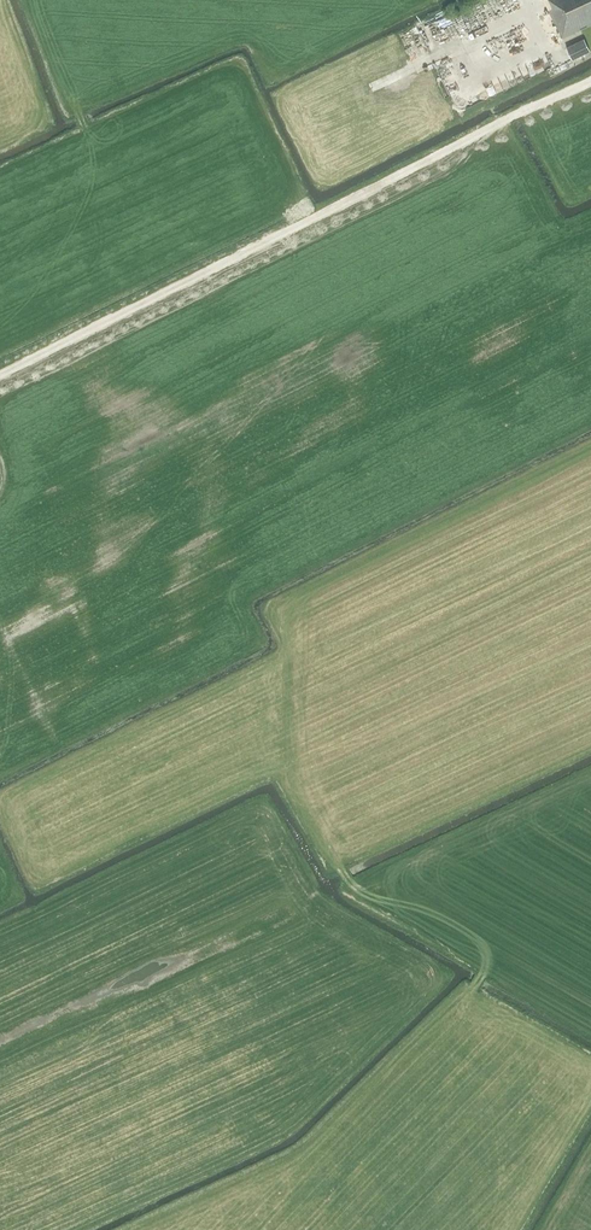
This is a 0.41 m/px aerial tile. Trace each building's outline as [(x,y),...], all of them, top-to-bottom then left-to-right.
[(553,7),(549,9),(563,38),(590,25),(590,0),(549,0),(553,7)] [(441,23),(453,20),(450,12),(439,15),(441,23)] [(437,43),(431,31),(426,33),(431,46),(437,43)] [(590,51),(584,39),(567,48),(573,60),(590,51)]
